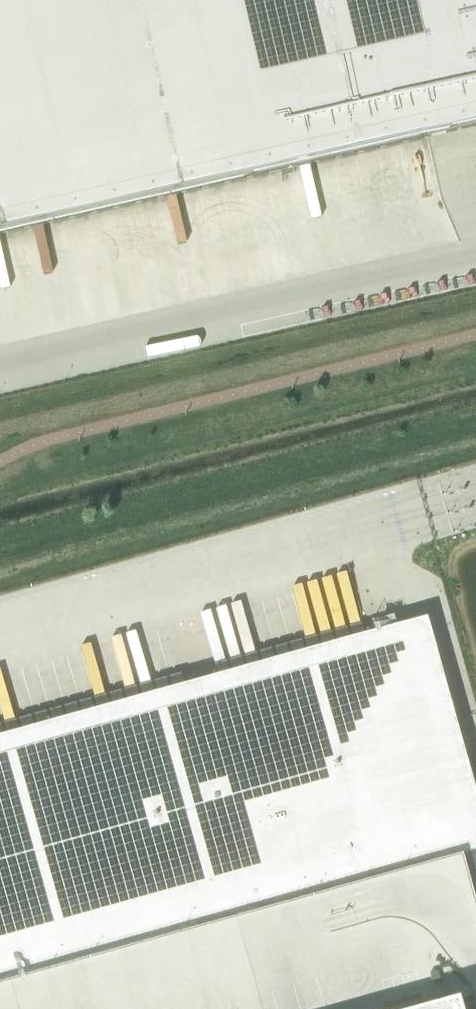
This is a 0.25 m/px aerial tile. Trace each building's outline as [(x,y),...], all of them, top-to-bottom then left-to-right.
[(475,127),(475,0),(0,0),(0,235),(475,127)] [(444,863),(470,856),(475,854),(475,793),(469,769),(460,736),(457,726),(456,722),(427,619),(0,738),(0,987),(444,863)]
